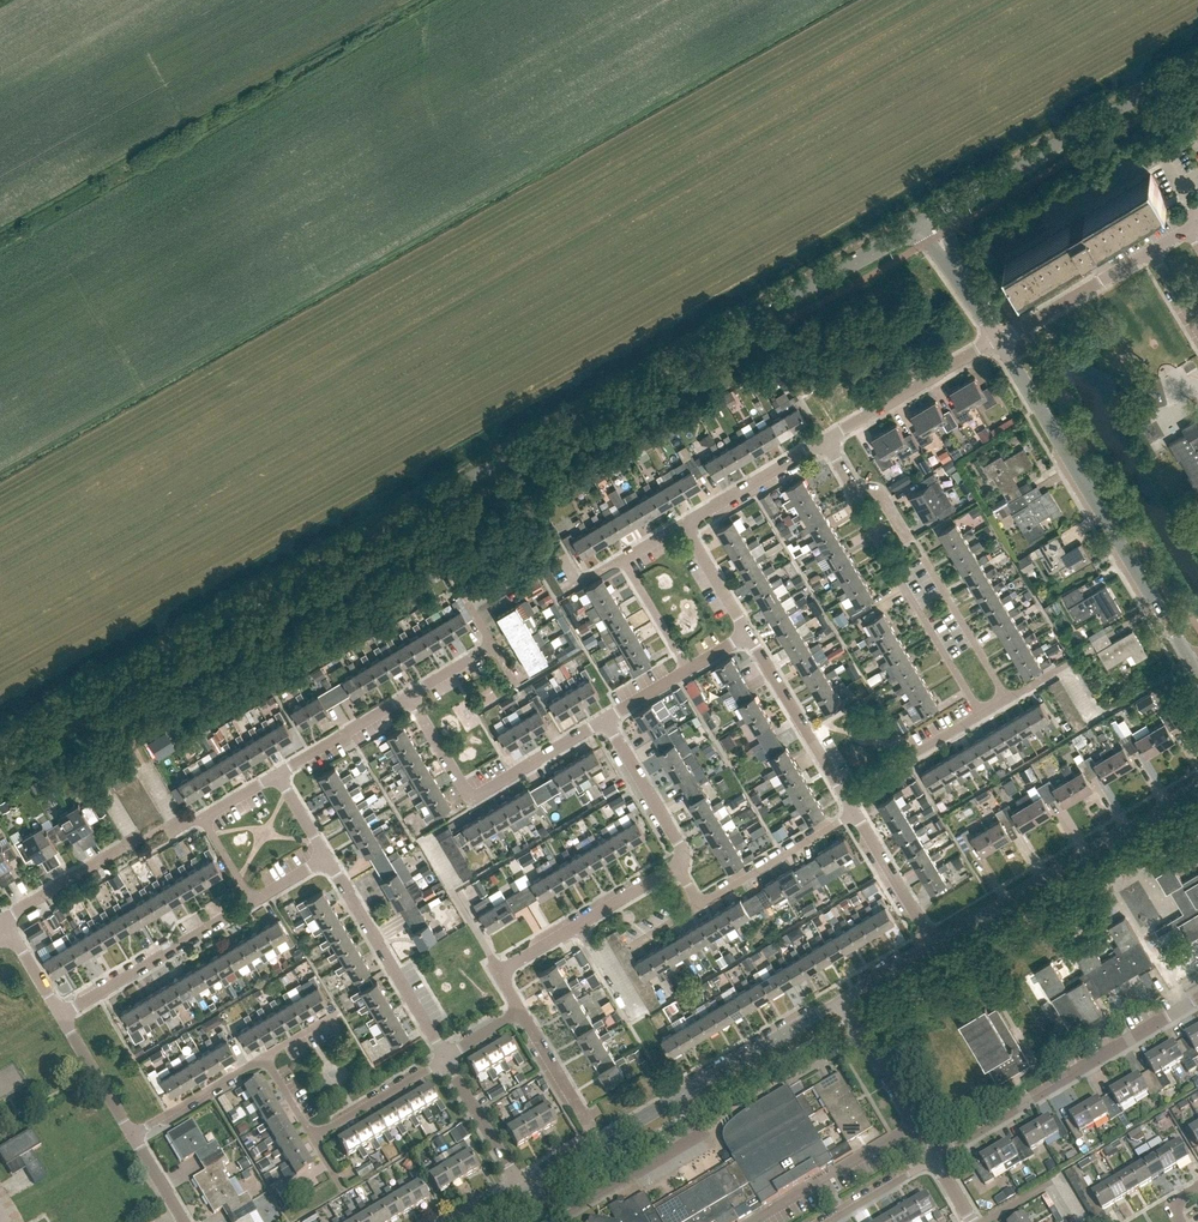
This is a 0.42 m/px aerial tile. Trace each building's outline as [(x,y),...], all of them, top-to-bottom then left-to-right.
[(1092,181),(1103,174),(1098,166),(1087,173),(1092,181)] [(1022,287),(1088,247),(1090,250),(1107,249),(1101,240),(1167,200),(1151,172),(1006,259),(1022,287)] [(766,381),(772,378),(769,372),(763,375),(766,381)] [(975,377),(963,384),(975,405),(982,401),(986,407),(997,401),(990,387),(983,391),(975,377)] [(810,378),(805,381),(811,392),(816,388),(810,378)] [(975,405),(963,384),(950,391),(959,406),(953,409),(961,422),(972,416),(968,409),(975,405)] [(728,407),(736,402),(731,393),(723,398),(728,407)] [(806,422),(796,406),(798,405),(792,396),(779,403),(785,413),(783,414),(792,430),(806,422)] [(936,400),(923,407),(936,428),(943,424),(947,431),(958,424),(950,411),(944,415),(936,400)] [(783,414),(785,413),(779,403),(774,406),(780,416),(772,421),(770,422),(779,438),(792,430),(783,414)] [(936,428),(923,407),(911,414),(920,429),(914,433),(922,446),(933,439),(929,432),(936,428)] [(700,418),(706,414),(702,408),(696,412),(700,418)] [(770,422),(772,421),(766,411),(761,414),(767,423),(759,428),(757,429),(766,445),(779,438),(770,422)] [(692,424),(699,420),(695,412),(687,417),(692,424)] [(1015,415),(992,428),(995,434),(1018,420),(1015,415)] [(1169,443),(1179,460),(1182,458),(1191,474),(1188,475),(1197,492),(1197,418),(1182,427),(1186,433),(1169,443)] [(757,429),(759,428),(753,419),(748,422),(754,431),(746,436),(744,437),(753,453),(766,445),(757,429)] [(896,423),(884,431),(897,452),(897,451),(901,458),(908,454),(919,447),(911,434),(905,438),(896,423)] [(668,439),(677,433),(673,426),(664,432),(668,439)] [(744,437),(746,436),(740,427),(735,430),(741,439),(733,444),(731,445),(740,461),(753,453),(744,437)] [(993,437),(986,427),(977,432),(984,443),(993,437)] [(897,452),(884,431),(872,438),(881,453),(875,456),(882,469),(894,463),(890,456),(897,452)] [(709,445),(714,442),(709,433),(704,436),(709,445)] [(731,445),(733,444),(727,435),(722,437),(728,447),(720,452),(718,453),(727,469),(740,461),(731,445)] [(645,450),(651,446),(648,440),(642,444),(645,450)] [(718,453),(720,452),(714,442),(709,445),(715,455),(698,465),(706,479),(713,475),(714,477),(727,469),(718,453)] [(636,455),(642,450),(639,445),(632,449),(636,455)] [(955,459),(963,454),(958,445),(950,450),(955,459)] [(992,475),(1008,501),(1023,493),(1012,475),(1033,463),(1023,447),(1004,459),(1001,454),(986,463),(988,467),(986,468),(991,476),(992,475)] [(943,463),(952,458),(947,450),(939,455),(943,463)] [(626,462),(633,458),(629,451),(622,456),(626,462)] [(692,456),(681,462),(687,471),(679,476),(677,477),(686,493),(700,485),(695,478),(702,474),(692,456)] [(958,466),(953,459),(943,466),(948,473),(958,466)] [(677,477),(679,476),(673,467),(668,470),(674,479),(666,484),(664,485),(673,501),(686,493),(677,477)] [(596,483),(603,479),(598,471),(591,475),(596,483)] [(910,495),(917,507),(945,491),(934,472),(921,480),(925,486),(910,495)] [(895,490),(912,481),(908,474),(891,484),(895,490)] [(664,485),(666,484),(660,475),(656,478),(661,487),(653,492),(651,493),(660,509),(673,501),(664,485)] [(811,492),(803,479),(787,488),(792,496),(783,502),(787,509),(796,503),(795,502),(811,492)] [(574,495),(581,491),(577,483),(570,487),(574,495)] [(651,493),(653,492),(647,483),(642,485),(648,495),(640,500),(638,501),(648,517),(660,509),(651,493)] [(615,488),(608,493),(617,508),(620,512),(614,515),(612,516),(622,532),(635,524),(625,509),(627,507),(615,488)] [(1028,501),(1023,493),(1008,501),(1007,502),(1013,512),(1012,513),(1029,541),(1046,531),(1040,521),(1050,515),(1052,519),(1062,512),(1048,489),(1028,501)] [(638,501),(640,500),(634,490),(629,493),(635,502),(627,507),(625,509),(635,524),(648,517),(638,501)] [(945,491),(917,507),(924,519),(939,511),(943,517),(956,509),(945,491)] [(818,505),(811,492),(795,502),(796,503),(801,512),(792,517),(795,522),(804,516),(803,514),(818,505)] [(769,515),(779,509),(769,493),(759,499),(769,515)] [(605,501),(599,505),(602,510),(604,509),(608,506),(605,501)] [(1006,503),(998,508),(1003,516),(1011,511),(1006,503)] [(826,518),(818,505),(803,514),(804,516),(809,525),(800,530),(803,535),(812,529),(811,527),(826,518)] [(612,516),(614,515),(608,506),(604,509),(609,518),(601,523),(599,524),(609,540),(622,532),(612,516)] [(973,518),(981,513),(977,507),(969,511),(973,518)] [(599,524),(601,523),(595,514),(591,517),(596,526),(588,531),(586,532),(596,548),(609,540),(599,524)] [(834,531),(826,518),(811,527),(812,529),(817,538),(808,543),(811,548),(820,543),(818,540),(834,531)] [(780,530),(786,526),(782,519),(776,523),(780,530)] [(718,530),(726,543),(742,534),(743,535),(752,530),(749,525),(740,531),(734,520),(718,530)] [(586,532),(588,531),(582,521),(581,522),(578,524),(583,534),(573,539),(570,533),(562,538),(572,554),(579,550),(582,556),(596,548),(586,532)] [(962,533),(956,523),(940,533),(948,546),(964,536),(964,538),(974,532),(971,528),(962,533)] [(786,539),(794,534),(789,526),(781,531),(786,539)] [(842,544),(834,531),(818,540),(820,543),(824,551),(815,556),(818,561),(827,556),(826,554),(842,544)] [(748,544),(743,535),(742,534),(726,543),(734,556),(749,547),(750,548),(759,543),(757,538),(748,544)] [(1051,540),(1039,546),(1044,554),(1040,557),(1050,574),(1072,561),(1077,569),(1091,561),(1081,544),(1067,552),(1061,542),(1064,540),(1061,534),(1051,540)] [(970,546),(964,538),(964,536),(948,546),(956,559),(972,550),(972,551),(982,545),(979,541),(970,546)] [(850,557),(842,544),(826,554),(827,556),(832,564),(823,569),(826,574),(835,569),(834,567),(850,557)] [(755,556),(750,548),(749,547),(734,556),(741,569),(757,560),(758,561),(767,556),(764,551),(755,556)] [(977,559),(972,551),(972,550),(956,559),(963,572),(979,563),(980,564),(989,559),(987,554),(977,559)] [(1036,566),(1029,553),(1018,560),(1025,572),(1036,566)] [(857,570),(850,557),(834,567),(835,569),(840,577),(831,582),(834,587),(843,582),(841,580),(857,570)] [(763,570),(758,561),(757,560),(741,569),(749,582),(765,573),(766,574),(775,569),(772,564),(763,570)] [(985,572),(980,564),(979,563),(963,572),(971,585),(987,575),(988,577),(997,571),(994,567),(985,572)] [(806,577),(814,573),(810,566),(802,571),(806,577)] [(865,583),(857,570),(841,580),(843,582),(848,590),(838,595),(841,600),(850,595),(849,593),(865,583)] [(466,571),(459,575),(467,589),(473,585),(466,571)] [(771,582),(766,574),(765,573),(749,582),(757,595),(773,586),(774,587),(783,582),(780,577),(771,582)] [(467,589),(459,575),(453,579),(461,592),(467,589)] [(797,588),(806,583),(801,575),(792,580),(797,588)] [(993,585),(988,577),(987,575),(971,585),(979,598),(995,589),(996,590),(1005,584),(1002,579),(993,585)] [(538,578),(520,588),(527,599),(544,589),(538,578)] [(587,591),(592,599),(593,601),(609,591),(601,578),(586,587),(585,586),(575,592),(578,596),(587,591)] [(814,590),(824,584),(820,578),(810,584),(814,590)] [(873,596),(865,583),(849,593),(850,595),(855,603),(846,608),(852,618),(862,612),(858,605),(873,596)] [(1104,622),(1121,612),(1105,585),(1083,598),(1076,587),(1062,596),(1077,622),(1097,610),(1099,613),(1098,613),(1100,616),(1100,615),(1104,622)] [(779,595),(774,587),(773,586),(757,595),(765,608),(780,599),(781,600),(790,595),(788,590),(779,595)] [(995,589),(979,598),(986,611),(1002,601),(1003,603),(1021,592),(1018,588),(1000,598),(996,590),(995,589)] [(592,599),(582,604),(585,609),(590,618),(600,612),(601,614),(617,604),(609,591),(593,601),(592,599)] [(542,607),(553,601),(549,593),(538,600),(542,607)] [(456,612),(448,617),(446,618),(455,634),(468,626),(459,611),(461,610),(458,605),(462,603),(458,595),(454,598),(455,600),(450,603),(456,612)] [(567,614),(575,609),(569,599),(560,604),(567,614)] [(786,609),(781,600),(780,599),(765,608),(772,621),(788,612),(789,613),(798,608),(795,603),(786,609)] [(520,602),(497,616),(505,630),(523,619),(528,616),(528,615),(533,613),(526,602),(523,601),(520,602)] [(1008,611),(1003,603),(1002,601),(986,611),(994,624),(1010,614),(1011,616),(1020,610),(1018,606),(1008,611)] [(556,618),(561,615),(554,602),(548,605),(556,618)] [(625,617),(617,604),(601,614),(600,612),(590,618),(591,618),(593,622),(603,617),(607,625),(609,627),(625,617)] [(446,618),(448,617),(442,608),(437,611),(443,620),(435,625),(432,626),(441,642),(455,634),(446,618)] [(1028,623),(1043,614),(1040,610),(1025,619),(1028,623)] [(573,612),(567,615),(571,621),(576,618),(573,612)] [(794,621),(789,613),(788,612),(772,621),(780,634),(796,624),(797,626),(806,621),(803,616),(794,621)] [(824,627),(829,624),(822,612),(816,615),(824,627)] [(867,643),(876,638),(875,636),(891,626),(883,613),(867,623),(873,633),(864,638),(867,643)] [(554,619),(562,633),(570,628),(562,614),(561,615),(556,618),(554,619)] [(1016,624),(1011,616),(1010,614),(994,624),(1002,637),(1018,628),(1019,629),(1028,623),(1025,619),(1025,618),(1016,624)] [(432,626),(435,625),(429,616),(424,619),(430,628),(421,632),(419,634),(429,649),(441,642),(432,626)] [(523,619),(505,630),(513,644),(531,633),(530,632),(536,629),(533,625),(535,624),(530,616),(529,617),(528,616),(523,619)] [(839,627),(848,622),(845,616),(836,621),(839,627)] [(616,640),(632,630),(625,617),(609,627),(607,625),(598,631),(601,635),(610,630),(615,638),(616,640)] [(594,624),(593,622),(591,618),(586,621),(589,627),(594,624)] [(590,628),(589,627),(586,621),(577,627),(581,634),(590,628)] [(419,634),(421,632),(416,624),(412,626),(417,635),(409,640),(406,641),(416,657),(429,649),(419,634)] [(802,634),(797,626),(796,624),(780,634),(788,647),(804,637),(804,639),(813,634),(811,629),(802,634)] [(898,639),(891,626),(875,636),(876,638),(881,646),(872,652),(875,656),(883,651),(882,649),(898,639)] [(1024,637),(1019,629),(1018,628),(1002,637),(1010,650),(1026,640),(1027,642),(1036,636),(1033,632),(1024,637)] [(640,643),(632,630),(616,640),(615,638),(606,644),(609,648),(618,643),(623,651),(624,653),(640,643)] [(1136,662),(1147,655),(1132,630),(1112,642),(1106,632),(1091,641),(1107,668),(1131,653),(1136,662)] [(406,641),(409,640),(403,631),(399,634),(404,643),(396,648),(394,649),(403,665),(416,657),(406,641)] [(581,648),(572,632),(566,636),(571,645),(564,649),(568,656),(581,648)] [(531,633),(513,644),(521,657),(539,647),(531,633)] [(539,647),(521,657),(529,671),(552,657),(550,653),(553,651),(556,649),(554,646),(561,642),(558,636),(545,644),(539,647)] [(586,647),(594,643),(591,637),(583,641),(586,647)] [(809,647),(804,639),(804,637),(788,647),(795,660),(811,650),(812,652),(821,647),(818,642),(809,647)] [(834,647),(841,642),(838,637),(831,642),(834,647)] [(861,647),(867,643),(864,638),(858,642),(861,647)] [(394,649),(396,648),(390,639),(386,641),(391,650),(383,655),(381,657),(390,672),(403,665),(394,649)] [(906,652),(898,639),(882,649),(883,651),(888,659),(880,664),(882,669),(891,664),(890,662),(906,652)] [(1032,650),(1027,642),(1026,640),(1010,650),(1017,663),(1033,653),(1035,655),(1044,649),(1041,645),(1032,650)] [(640,643),(624,653),(623,651),(616,655),(614,657),(617,661),(626,655),(632,666),(628,669),(632,676),(651,665),(646,658),(648,656),(640,643)] [(1048,656),(1060,648),(1057,643),(1045,651),(1048,656)] [(381,657),(383,655),(377,646),(373,649),(378,658),(370,663),(367,665),(376,680),(390,672),(381,657)] [(817,660),(812,652),(811,650),(795,660),(803,673),(819,663),(820,665),(829,660),(826,655),(817,660)] [(914,665),(906,652),(890,662),(891,664),(896,672),(887,677),(890,682),(899,677),(898,675),(914,665)] [(1025,676),(1041,666),(1042,668),(1051,662),(1049,657),(1039,663),(1035,655),(1033,653),(1017,663),(1025,676)] [(367,665),(370,663),(365,654),(360,657),(365,666),(357,671),(355,672),(364,688),(376,680),(367,665)] [(723,699),(732,694),(731,692),(745,684),(738,671),(740,670),(731,657),(715,666),(729,689),(720,695),(723,699)] [(351,696),(364,688),(355,672),(357,671),(352,662),(346,665),(352,674),(331,686),(329,688),(337,702),(349,694),(351,696)] [(825,673),(820,665),(819,663),(803,673),(811,686),(827,676),(828,678),(844,668),(842,663),(825,673)] [(922,678),(914,665),(898,675),(899,677),(904,685),(895,690),(898,695),(907,690),(906,688),(922,678)] [(598,694),(589,679),(590,678),(584,668),(579,671),(585,680),(577,685),(575,686),(584,702),(598,694)] [(317,682),(325,676),(321,669),(312,674),(317,682)] [(575,686),(577,685),(571,676),(566,679),(572,688),(564,693),(562,694),(571,710),(584,702),(575,686)] [(833,686),(828,678),(827,676),(811,686),(819,699),(834,689),(835,691),(844,686),(842,681),(833,686)] [(324,709),(337,702),(329,688),(331,686),(326,677),(321,680),(327,689),(305,702),(303,703),(312,719),(326,711),(324,709)] [(913,701),(929,691),(922,678),(906,688),(907,690),(911,698),(903,703),(906,708),(914,703),(913,701)] [(692,697),(701,691),(694,679),(687,683),(689,687),(687,688),(692,697)] [(1059,679),(1048,685),(1052,691),(1063,684),(1059,679)] [(543,691),(550,687),(546,681),(540,684),(543,691)] [(536,694),(537,694),(530,683),(522,689),(528,699),(536,694)] [(562,694),(564,693),(558,683),(554,686),(559,696),(549,702),(549,701),(548,702),(558,718),(559,718),(559,717),(571,710),(562,694)] [(753,696),(745,684),(731,692),(732,694),(745,715),(736,721),(738,725),(747,720),(746,718),(763,709),(755,695),(753,696)] [(1066,690),(1063,684),(1052,691),(1055,697),(1066,690)] [(293,696),(299,693),(295,685),(289,688),(293,696)] [(674,691),(681,703),(688,698),(681,686),(674,691)] [(840,699),(835,691),(834,689),(819,699),(827,712),(842,703),(842,705),(852,699),(849,694),(840,699)] [(1059,703),(1070,696),(1066,690),(1055,697),(1059,703)] [(922,713),(937,704),(929,691),(913,701),(914,703),(919,711),(910,716),(913,721),(923,715),(922,713)] [(303,703),(305,702),(300,693),(295,696),(300,705),(290,711),(299,727),(312,719),(303,703)] [(1142,712),(1157,703),(1151,693),(1136,702),(1142,712)] [(525,716),(523,717),(533,733),(545,725),(546,725),(540,715),(547,711),(536,694),(528,699),(529,701),(528,702),(519,707),(525,716)] [(503,708),(515,701),(512,695),(499,702),(503,708)] [(1073,702),(1070,696),(1059,703),(1062,708),(1073,702)] [(262,708),(268,704),(266,700),(259,704),(262,708)] [(653,739),(668,731),(668,732),(677,726),(675,722),(666,727),(661,719),(668,714),(659,700),(652,705),(636,714),(644,728),(646,727),(653,739)] [(1066,714),(1077,707),(1073,702),(1062,708),(1066,714)] [(1036,727),(1039,725),(1047,720),(1052,729),(1057,727),(1051,717),(1049,718),(1040,703),(1027,710),(1036,727)] [(523,717),(525,716),(519,707),(515,709),(520,719),(512,724),(510,725),(520,740),(533,733),(523,717)] [(1080,713),(1077,707),(1066,714),(1069,719),(1080,713)] [(771,722),(763,709),(746,718),(747,720),(760,741),(751,746),(754,751),(763,746),(762,744),(776,736),(769,723),(771,722)] [(1026,733),(1034,728),(1040,737),(1044,734),(1039,725),(1036,727),(1027,710),(1014,718),(1023,734),(1026,733)] [(1170,730),(1176,726),(1166,710),(1159,714),(1163,721),(1150,729),(1161,747),(1175,738),(1170,730)] [(292,737),(284,724),(283,722),(284,721),(278,711),(273,714),(279,723),(270,728),(269,729),(278,745),(292,737)] [(240,716),(244,723),(248,721),(244,713),(240,716)] [(1084,718),(1080,713),(1069,719),(1072,725),(1084,718)] [(510,725),(512,724),(506,715),(502,717),(507,726),(497,733),(506,748),(520,740),(510,725)] [(702,723),(697,715),(692,718),(697,726),(702,723)] [(908,729),(901,716),(893,721),(900,734),(908,729)] [(1013,740),(1021,735),(1027,745),(1031,742),(1026,733),(1023,734),(1014,718),(1001,726),(1010,742),(1013,740)] [(1087,724),(1084,718),(1072,725),(1076,731),(1087,724)] [(269,729),(270,728),(265,719),(260,722),(266,731),(258,736),(256,737),(265,753),(278,745),(269,729)] [(1118,738),(1125,735),(1115,719),(1108,723),(1118,739),(1118,738)] [(256,737),(258,736),(252,726),(248,729),(253,738),(245,743),(243,744),(252,761),(265,753),(256,737)] [(676,744),(685,739),(678,726),(677,726),(668,732),(676,744)] [(1000,748),(1008,743),(1013,752),(1018,749),(1013,740),(1010,742),(1001,726),(988,734),(998,749),(1000,748)] [(394,750),(410,740),(402,727),(386,736),(392,747),(384,752),(386,757),(395,752),(394,750)] [(218,741),(224,737),(219,728),(212,732),(218,741)] [(168,738),(163,729),(146,740),(151,748),(168,738)] [(1161,747),(1150,729),(1135,737),(1131,731),(1125,734),(1135,751),(1142,747),(1147,755),(1161,747)] [(1079,747),(1092,740),(1087,730),(1074,736),(1079,747)] [(676,744),(668,732),(668,731),(653,739),(661,752),(659,753),(667,766),(683,756),(684,758),(693,753),(690,748),(681,753),(676,744)] [(727,750),(736,744),(730,733),(720,739),(727,750)] [(243,744),(245,743),(239,734),(234,737),(240,746),(231,751),(230,752),(239,768),(252,761),(243,744)] [(987,756),(995,751),(1001,760),(1005,757),(1000,748),(998,749),(988,734),(975,741),(985,757),(987,756)] [(1134,763),(1129,755),(1135,751),(1125,734),(1125,735),(1118,738),(1123,745),(1115,750),(1108,738),(1101,742),(1108,754),(1119,771),(1134,763)] [(205,736),(199,740),(203,746),(209,742),(205,736)] [(776,736),(762,744),(763,746),(764,747),(771,760),(776,767),(767,773),(770,777),(779,772),(777,770),(794,760),(786,747),(784,748),(776,736)] [(418,753),(410,740),(394,750),(395,752),(400,760),(392,765),(394,770),(403,765),(402,763),(418,753)] [(974,763),(982,759),(988,768),(993,765),(987,756),(985,757),(975,741),(962,749),(972,765),(974,763)] [(230,752),(231,751),(226,742),(221,745),(227,754),(219,759),(217,760),(226,776),(239,768),(230,752)] [(1119,771),(1108,754),(1101,742),(1104,747),(1099,750),(1103,757),(1095,762),(1090,755),(1084,759),(1094,775),(1100,771),(1105,780),(1119,771)] [(190,754),(195,751),(191,744),(186,747),(190,754)] [(716,752),(712,744),(706,747),(710,755),(716,752)] [(588,773),(590,772),(598,767),(604,776),(609,773),(603,764),(601,765),(592,749),(579,757),(588,773)] [(961,771),(969,766),(975,775),(979,772),(974,763),(972,765),(962,749),(950,757),(959,772),(961,771)] [(217,760),(219,759),(213,750),(208,753),(214,762),(206,766),(204,768),(213,784),(226,776),(217,760)] [(410,776),(426,766),(418,753),(402,763),(403,765),(408,773),(399,778),(402,783),(411,778),(410,776)] [(696,779),(684,758),(683,756),(667,766),(675,779),(677,778),(684,791),(698,782),(699,784),(708,779),(705,774),(696,779)] [(204,768),(206,766),(200,757),(195,760),(201,769),(192,774),(191,775),(200,791),(213,784),(204,768)] [(588,773),(579,757),(566,765),(575,781),(577,780),(585,775),(591,784),(596,781),(590,772),(588,773)] [(948,779),(956,774),(962,783),(966,780),(961,771),(959,772),(950,757),(937,764),(946,780),(948,779)] [(360,772),(367,767),(362,759),(355,764),(360,772)] [(1093,787),(1088,779),(1094,775),(1084,759),(1078,763),(1082,769),(1075,774),(1068,762),(1061,766),(1068,778),(1078,796),(1093,787)] [(801,773),(794,760),(777,770),(779,772),(784,780),(775,785),(778,790),(786,785),(785,783),(801,773)] [(954,788),(948,779),(946,780),(937,764),(924,772),(933,788),(943,782),(949,791),(954,788)] [(191,775),(192,774),(187,765),(182,768),(188,777),(177,783),(187,799),(200,791),(191,775)] [(355,775),(360,772),(356,765),(350,769),(355,775)] [(549,796),(551,795),(572,783),(578,792),(583,789),(577,780),(575,781),(566,765),(552,773),(553,775),(541,782),(549,796)] [(418,789),(434,779),(426,766),(410,776),(411,778),(416,786),(407,791),(410,796),(419,791),(418,789)] [(1026,783),(1036,777),(1030,766),(1019,771),(1026,783)] [(326,790),(343,781),(343,782),(353,777),(350,772),(341,778),(334,767),(318,777),(326,790)] [(127,781),(137,776),(133,769),(123,775),(127,781)] [(809,786),(801,773),(785,783),(786,785),(791,793),(782,798),(785,803),(794,797),(793,795),(809,786)] [(127,781),(123,775),(111,783),(114,789),(127,781)] [(140,781),(137,776),(127,781),(130,787),(140,781)] [(722,792),(730,788),(724,777),(716,782),(722,792)] [(1078,796),(1068,778),(1053,786),(1049,779),(1043,783),(1053,800),(1059,796),(1064,804),(1078,796)] [(442,792),(434,779),(418,789),(419,791),(424,799),(415,804),(418,809),(426,803),(425,802),(442,792)] [(909,784),(917,796),(924,792),(917,780),(909,784)] [(36,781),(30,785),(36,794),(42,791),(36,781)] [(130,787),(127,781),(114,789),(118,795),(130,787)] [(134,792),(143,787),(140,781),(130,787),(134,792)] [(334,803),(350,794),(351,795),(360,790),(357,785),(348,790),(343,782),(343,781),(326,790),(334,803)] [(557,804),(551,795),(549,796),(541,782),(528,790),(527,788),(514,796),(523,812),(525,811),(533,806),(539,815),(544,812),(538,803),(546,798),(552,807),(557,804)] [(712,805),(699,784),(698,782),(684,791),(692,803),(690,804),(698,817),(713,808),(715,810),(723,805),(720,800),(712,805)] [(601,790),(606,798),(619,790),(614,783),(601,790)] [(1029,792),(1022,796),(1037,820),(1052,811),(1047,803),(1053,800),(1043,783),(1036,787),(1041,794),(1033,799),(1029,792)] [(817,799),(809,786),(793,795),(794,797),(799,806),(790,811),(793,816),(802,811),(801,808),(817,799)] [(134,792),(130,787),(118,795),(121,800),(134,792)] [(137,798),(147,793),(143,787),(134,792),(137,798)] [(177,801),(184,797),(178,787),(171,791),(177,801)] [(893,795),(878,804),(886,816),(901,808),(900,806),(895,798),(904,793),(901,789),(893,794),(893,795)] [(980,803),(991,797),(987,790),(976,796),(980,803)] [(583,803),(589,800),(584,791),(578,795),(583,803)] [(137,798),(134,792),(121,800),(124,806),(137,798)] [(434,815),(450,805),(442,792),(425,802),(426,803),(431,812),(423,817),(426,822),(435,816),(434,815)] [(752,795),(756,801),(762,797),(758,792),(752,795)] [(141,804),(150,798),(147,793),(137,798),(141,804)] [(742,802),(746,800),(742,793),(738,796),(742,802)] [(342,816),(358,807),(359,808),(368,803),(365,798),(356,804),(351,795),(350,794),(334,803),(342,816)] [(608,802),(613,810),(626,802),(621,794),(608,802)] [(924,809),(932,804),(926,794),(918,799),(924,809)] [(531,820),(525,811),(523,812),(514,796),(501,804),(510,820),(512,818),(520,814),(526,823),(531,820)] [(1008,805),(1001,808),(1011,825),(1018,821),(1023,829),(1037,820),(1022,796),(1015,800),(1019,807),(1012,811),(1008,805)] [(141,804),(137,798),(124,806),(128,812),(141,804)] [(144,809),(153,803),(150,798),(141,804),(144,809)] [(941,812),(953,806),(949,798),(937,805),(941,812)] [(98,817),(105,812),(97,799),(90,803),(98,817)] [(809,822),(825,812),(817,799),(801,808),(802,811),(807,819),(798,824),(801,829),(810,823),(809,822)] [(11,808),(6,800),(0,803),(0,809),(3,813),(11,808)] [(908,820),(907,818),(903,811),(911,805),(909,801),(900,806),(901,808),(886,816),(893,829),(908,820)] [(147,815),(157,809),(153,803),(144,809),(147,815)] [(764,805),(762,806),(761,803),(757,806),(763,817),(769,813),(764,805)] [(89,823),(97,818),(88,804),(81,809),(77,804),(67,810),(89,846),(95,842),(89,832),(94,830),(89,823)] [(144,809),(141,804),(128,812),(131,817),(144,809)] [(518,828),(512,818),(510,820),(501,804),(488,811),(497,827),(499,826),(507,821),(513,831),(518,828)] [(963,808),(967,814),(973,810),(970,804),(963,808)] [(926,817),(936,812),(932,805),(922,810),(926,817)] [(359,808),(358,807),(342,816),(350,829),(366,820),(367,821),(376,816),(373,811),(364,816),(359,808)] [(404,817),(409,814),(405,807),(399,810),(404,817)] [(750,818),(755,815),(750,807),(739,814),(742,819),(749,815),(750,818)] [(719,818),(715,810),(713,808),(698,817),(705,830),(721,821),(722,823),(731,818),(728,813),(719,818)] [(1009,837),(1005,829),(1011,825),(1001,808),(995,812),(999,819),(985,828),(995,845),(1009,837)] [(147,815),(144,809),(131,817),(135,823),(147,815)] [(160,815),(157,809),(147,815),(151,821),(160,815)] [(89,846),(67,810),(58,816),(61,821),(52,826),(61,840),(69,835),(73,842),(77,840),(82,850),(89,846)] [(644,836),(635,821),(637,820),(630,810),(618,818),(623,827),(621,828),(631,844),(644,836)] [(505,836),(499,826),(497,827),(488,811),(475,819),(484,835),(486,834),(495,829),(500,838),(505,836)] [(915,831),(910,823),(919,818),(916,813),(907,818),(908,820),(893,829),(901,841),(916,832),(915,831)] [(151,821),(147,815),(135,823),(138,829),(151,821)] [(621,828),(623,827),(618,818),(605,825),(610,835),(608,836),(618,852),(631,844),(621,828)] [(937,829),(944,825),(940,818),(933,822),(937,829)] [(492,843),(486,834),(484,835),(475,819),(462,827),(471,843),(482,837),(487,846),(492,843)] [(756,819),(743,827),(746,831),(759,824),(756,819)] [(372,829),(367,821),(366,820),(350,829),(357,842),(374,833),(374,834),(383,829),(380,824),(372,829)] [(727,831),(722,823),(721,821),(705,830),(713,843),(729,834),(730,836),(739,831),(736,826),(727,831)] [(53,845),(61,840),(52,826),(45,830),(42,825),(31,831),(53,867),(59,863),(54,854),(57,852),(53,845)] [(608,836),(610,835),(605,825),(600,828),(605,837),(597,842),(595,843),(605,860),(618,852),(608,836)] [(777,841),(788,834),(783,825),(772,831),(777,841)] [(595,843),(597,842),(587,826),(582,828),(592,845),(584,850),(582,851),(592,867),(605,860),(595,843)] [(923,845),(923,843),(918,835),(926,830),(924,826),(915,831),(916,832),(901,841),(908,854),(923,845)] [(435,834),(439,841),(450,834),(449,833),(451,832),(448,827),(435,834)] [(995,845),(985,828),(972,835),(967,829),(961,832),(971,849),(977,845),(982,853),(995,845)] [(53,867),(31,831),(21,837),(24,842),(16,847),(25,862),(33,857),(37,864),(41,861),(47,871),(53,867)] [(453,835),(459,846),(467,842),(460,831),(453,835)] [(396,850),(387,855),(374,834),(374,833),(357,842),(365,856),(367,854),(375,867),(389,859),(390,861),(399,855),(396,850)] [(443,848),(454,841),(450,834),(439,841),(443,848)] [(735,844),(730,836),(729,834),(713,843),(721,856),(737,847),(738,849),(747,843),(744,839),(735,844)] [(931,857),(930,855),(925,847),(939,839),(937,835),(923,843),(923,845),(908,854),(916,866),(931,857)] [(844,837),(831,845),(841,861),(843,860),(850,855),(856,864),(861,861),(855,852),(854,852),(844,837)] [(7,883),(14,879),(8,870),(12,868),(8,861),(16,856),(7,841),(0,846),(0,871),(7,883)] [(186,853),(179,841),(172,845),(180,857),(186,853)] [(457,846),(454,841),(443,848),(446,853),(457,846)] [(582,851),(584,850),(579,841),(574,844),(580,853),(571,858),(569,859),(579,875),(592,867),(582,851)] [(531,848),(534,853),(540,849),(537,845),(531,848)] [(848,869),(843,860),(841,861),(831,845),(818,853),(819,855),(806,862),(815,876),(817,875),(838,863),(843,872),(848,869)] [(460,852),(457,846),(446,853),(449,858),(460,852)] [(221,873),(212,858),(214,857),(208,847),(203,850),(208,859),(200,864),(199,865),(208,881),(221,873)] [(745,862),(755,856),(752,852),(743,857),(738,849),(737,847),(721,856),(729,869),(744,861),(745,862)] [(569,859),(571,858),(566,849),(561,851),(567,861),(558,865),(556,867),(566,883),(579,875),(569,859)] [(518,858),(523,866),(536,859),(531,850),(518,858)] [(937,867),(933,860),(941,855),(938,850),(930,855),(931,857),(916,866),(923,878),(938,869),(937,867)] [(464,857),(460,852),(449,858),(452,864),(464,857)] [(199,865),(200,864),(195,855),(190,858),(192,860),(191,862),(192,865),(195,865),(196,867),(187,872),(186,873),(195,889),(208,881),(199,865)] [(556,867),(558,865),(553,856),(548,859),(554,868),(545,873),(543,874),(553,890),(566,883),(556,867)] [(957,869),(965,865),(960,856),(952,861),(957,869)] [(467,863),(464,857),(452,864),(456,870),(467,863)] [(388,894),(404,885),(405,887),(415,881),(412,876),(402,882),(390,861),(389,859),(375,867),(382,880),(380,881),(388,894)] [(822,884),(817,875),(815,876),(806,862),(794,870),(793,868),(779,876),(789,892),(791,891),(812,878),(818,887),(822,884)] [(946,862),(937,867),(938,869),(923,878),(931,891),(946,882),(940,872),(949,867),(946,862)] [(186,873),(187,872),(182,863),(177,866),(183,875),(174,880),(173,881),(182,897),(195,889),(186,873)] [(423,876),(432,871),(427,863),(418,868),(423,876)] [(471,869),(467,863),(456,870),(459,876),(471,869)] [(540,898),(553,890),(543,874),(545,873),(540,864),(535,867),(541,876),(519,889),(518,890),(526,904),(539,896),(540,898)] [(1156,874),(1167,892),(1170,890),(1183,912),(1155,929),(1159,935),(1179,923),(1189,941),(1197,935),(1197,873),(1184,881),(1173,864),(1156,874)] [(125,877),(133,873),(129,866),(121,870),(125,877)] [(474,874),(471,869),(459,876),(463,881),(474,874)] [(173,881),(174,880),(169,871),(164,874),(170,883),(162,888),(160,889),(169,905),(182,897),(173,881)] [(494,883),(500,879),(496,872),(489,876),(494,883)] [(114,889),(124,883),(117,873),(108,879),(114,889)] [(796,900),(791,891),(789,892),(779,876),(766,884),(767,886),(754,893),(763,907),(765,906),(786,894),(792,903),(796,900)] [(160,889),(162,888),(156,878),(151,881),(157,890),(148,895),(147,896),(156,912),(169,905),(160,889)] [(472,883),(481,897),(488,893),(479,879),(472,883)] [(404,885),(388,894),(396,908),(398,906),(406,919),(420,911),(421,913),(430,907),(430,906),(427,903),(427,902),(418,908),(413,899),(422,893),(421,892),(423,892),(416,880),(415,881),(405,887),(404,885)] [(514,911),(526,904),(518,890),(519,889),(514,880),(509,882),(515,892),(494,904),(492,905),(501,921),(515,913),(514,911)] [(423,892),(421,892),(422,893),(425,899),(436,893),(431,886),(423,892)] [(147,896),(148,895),(143,887),(138,889),(144,898),(136,903),(134,904),(143,920),(156,912),(147,896)] [(305,898),(296,904),(299,909),(307,904),(312,912),(313,913),(329,904),(321,890),(306,899),(305,898)] [(770,915),(765,906),(763,907),(754,893),(742,901),(741,899),(727,907),(737,923),(739,922),(760,909),(766,918),(770,915)] [(134,904),(136,903),(130,894),(125,897),(131,906),(123,911),(121,912),(130,928),(143,920),(134,904)] [(854,905),(861,901),(857,894),(850,898),(854,905)] [(492,905),(494,904),(488,895),(483,898),(489,907),(478,913),(488,929),(501,921),(492,905)] [(430,906),(441,900),(438,896),(427,903),(430,906)] [(894,921),(885,906),(886,905),(881,896),(877,899),(882,907),(874,912),(872,913),(881,928),(894,921)] [(844,909),(851,905),(847,897),(839,902),(844,909)] [(121,912),(123,911),(117,902),(112,905),(118,914),(110,919),(108,920),(117,936),(130,928),(121,912)] [(802,908),(807,916),(818,910),(813,902),(802,908)] [(872,913),(874,912),(869,903),(864,906),(869,914),(861,919),(860,920),(869,936),(881,928),(872,913)] [(337,917),(329,904),(313,913),(312,912),(303,917),(306,922),(315,917),(320,925),(321,927),(337,917)] [(744,931),(739,922),(737,923),(727,907),(715,915),(724,931),(726,929),(734,925),(740,934),(744,931)] [(108,920),(110,919),(104,909),(99,913),(105,922),(97,926),(95,928),(104,944),(117,936),(108,920)] [(827,919),(834,914),(831,909),(824,913),(827,919)] [(421,913),(420,911),(406,919),(413,932),(411,933),(419,946),(435,937),(436,939),(446,933),(443,928),(433,934),(421,913)] [(860,920),(861,919),(856,911),(852,913),(857,922),(849,926),(847,927),(857,943),(869,936),(860,920)] [(47,917),(53,929),(60,925),(54,913),(47,917)] [(816,927),(823,922),(818,914),(811,919),(816,927)] [(731,939),(726,929),(724,931),(715,915),(702,922),(711,938),(713,937),(721,932),(727,942),(731,939)] [(1094,997),(1149,964),(1153,962),(1125,916),(1109,926),(1123,949),(1102,961),(1088,938),(1072,948),(1085,971),(1065,984),(1051,961),(1035,971),(1049,994),(1070,1027),(1085,1018),(1086,1020),(1102,1010),(1094,997)] [(95,928),(97,926),(91,917),(86,920),(92,930),(84,934),(82,936),(91,952),(104,944),(95,928)] [(297,929),(306,924),(302,917),(293,922),(297,929)] [(345,930),(337,917),(321,927),(320,925),(311,930),(314,935),(323,930),(328,938),(329,940),(345,930)] [(73,927),(77,925),(73,918),(69,920),(73,927)] [(847,927),(849,926),(844,918),(840,921),(845,929),(837,934),(835,935),(844,950),(857,943),(847,927)] [(277,919),(264,927),(273,943),(275,942),(280,951),(289,946),(293,943),(287,933),(286,934),(277,919)] [(30,938),(43,930),(38,921),(25,929),(30,938)] [(718,946),(713,937),(711,938),(702,922),(689,930),(698,946),(700,945),(708,940),(714,949),(718,946)] [(781,931),(788,927),(785,922),(778,926),(781,931)] [(82,936),(84,934),(78,925),(74,928),(79,937),(71,942),(69,943),(79,959),(91,952),(82,936)] [(835,935),(837,934),(832,925),(827,928),(832,936),(825,941),(823,942),(832,958),(844,950),(835,935)] [(264,927),(251,934),(260,951),(262,950),(267,958),(276,954),(280,951),(275,942),(273,943),(264,927)] [(803,934),(799,927),(794,930),(798,937),(803,934)] [(610,943),(621,936),(617,929),(606,936),(610,943)] [(335,950),(337,953),(353,943),(345,930),(329,940),(328,938),(319,943),(322,948),(331,942),(335,950)] [(705,954),(700,945),(698,946),(689,930),(676,938),(685,954),(687,953),(695,948),(701,957),(705,954)] [(69,943),(71,942),(65,933),(60,936),(66,945),(58,950),(56,951),(66,967),(79,959),(69,943)] [(823,942),(825,941),(819,933),(815,935),(820,944),(812,948),(810,949),(820,965),(832,958),(823,942)] [(249,957),(257,952),(263,961),(267,958),(262,950),(260,951),(251,934),(238,942),(247,958),(249,957)] [(780,938),(784,945),(791,941),(786,934),(780,938)] [(624,941),(621,936),(610,943),(613,948),(624,941)] [(692,962),(687,953),(685,954),(676,938),(663,946),(672,962),(674,960),(682,956),(688,965),(692,962)] [(56,951),(58,950),(53,940),(47,944),(53,953),(43,959),(52,975),(66,967),(56,951)] [(810,949),(812,948),(807,940),(803,943),(808,951),(800,956),(798,957),(807,972),(820,965),(810,949)] [(616,954),(628,947),(624,941),(613,948),(616,954)] [(236,965),(241,974),(254,966),(249,957),(247,958),(238,942),(225,950),(234,966),(236,965)] [(337,953),(335,950),(326,956),(329,961),(338,955),(343,963),(345,966),(361,956),(353,943),(337,953)] [(679,970),(674,960),(672,962),(663,946),(650,953),(659,969),(661,968),(669,963),(675,973),(679,970)] [(631,953),(628,947),(616,954),(620,960),(631,953)] [(798,957),(800,956),(795,947),(790,950),(795,959),(788,963),(786,964),(795,980),(807,972),(798,957)] [(574,953),(581,966),(589,961),(581,948),(574,953)] [(298,958),(303,955),(300,949),(294,952),(298,958)] [(223,973),(232,968),(237,977),(241,974),(236,965),(234,966),(225,950),(212,958),(221,974),(223,973)] [(757,967),(766,961),(759,950),(750,956),(757,967)] [(733,953),(732,954),(730,951),(723,955),(725,958),(728,963),(736,958),(733,953)] [(635,959),(631,953),(620,960),(623,965),(635,959)] [(666,977),(661,968),(659,969),(650,953),(636,961),(638,964),(641,970),(645,975),(646,977),(656,971),(662,980),(666,977)] [(748,970),(756,966),(749,955),(742,960),(748,970)] [(786,964),(788,963),(782,955),(778,957),(783,966),(775,971),(773,972),(783,987),(795,980),(786,964)] [(345,966),(343,963),(334,969),(337,974),(347,968),(353,979),(370,970),(369,969),(361,956),(345,966)] [(577,977),(569,982),(559,966),(568,961),(565,956),(556,962),(557,963),(541,973),(548,986),(556,981),(564,993),(572,988),(571,986),(580,981),(577,977)] [(210,981),(218,975),(224,985),(229,982),(223,973),(221,974),(212,958),(199,965),(208,982),(210,981)] [(626,971),(638,964),(635,959),(623,965),(626,971)] [(277,973),(282,969),(278,961),(272,965),(277,973)] [(773,972),(775,971),(770,962),(766,965),(771,973),(763,978),(761,979),(770,994),(783,987),(773,972)] [(630,976),(641,970),(638,964),(626,971),(630,976)] [(197,988),(205,983),(211,992),(215,989),(210,981),(208,982),(199,965),(186,973),(195,989),(197,988)] [(761,979),(763,978),(758,969),(753,972),(758,981),(751,985),(749,986),(758,1002),(770,994),(761,979)] [(633,982),(645,975),(641,970),(630,976),(633,982)] [(184,996),(192,991),(198,1000),(203,997),(197,988),(195,989),(186,973),(173,981),(182,997),(184,996)] [(326,1001),(317,986),(318,985),(313,975),(308,978),(313,987),(305,992),(303,993),(313,1009),(326,1001)] [(648,981),(646,977),(645,975),(633,982),(637,988),(648,981)] [(749,986),(751,985),(745,977),(741,980),(746,988),(738,993),(736,994),(746,1009),(758,1002),(749,986)] [(171,1004),(179,999),(185,1008),(189,1005),(184,996),(182,997),(173,981),(160,989),(169,1005),(171,1004)] [(368,1005),(384,995),(376,982),(377,982),(377,981),(361,990),(360,989),(350,995),(353,1000),(362,994),(366,1002),(368,1005)] [(580,981),(571,986),(572,988),(564,993),(556,981),(548,986),(563,1010),(580,1001),(578,999),(576,996),(581,993),(578,988),(583,986),(580,981)] [(651,987),(648,981),(637,988),(640,993),(651,987)] [(303,993),(305,992),(300,983),(295,986),(301,995),(292,1000),(290,1001),(300,1017),(313,1009),(303,993)] [(225,987),(232,997),(237,994),(231,984),(225,987)] [(736,994),(738,993),(733,984),(729,987),(734,995),(726,1000),(724,1001),(733,1017),(746,1009),(736,994)] [(643,999),(654,992),(651,987),(640,993),(643,999)] [(660,998),(666,994),(661,987),(655,990),(660,998)] [(158,1011),(166,1006),(172,1015),(176,1013),(171,1004),(169,1005),(160,989),(147,996),(156,1012),(158,1011)] [(258,1000),(264,996),(260,989),(253,992),(258,1000)] [(693,998),(698,995),(694,989),(690,992),(693,998)] [(300,1017),(290,1001),(292,1000),(287,991),(282,994),(287,1003),(279,1008),(277,1009),(287,1024),(300,1017)] [(647,1004),(658,998),(654,992),(643,999),(647,1004)] [(724,1001),(726,1000),(721,992),(716,994),(721,1003),(713,1007),(712,1008),(721,1024),(733,1017),(724,1001)] [(587,993),(578,999),(580,1001),(563,1010),(571,1023),(579,1018),(586,1030),(594,1025),(593,1023),(581,1003),(590,998),(587,993)] [(392,1008),(384,995),(368,1005),(366,1002),(358,1008),(361,1013),(369,1007),(374,1016),(376,1018),(392,1008)] [(145,1019),(154,1014),(159,1023),(164,1020),(158,1011),(156,1012),(147,996),(134,1004),(143,1020),(145,1019)] [(650,1010),(661,1003),(658,998),(647,1004),(650,1010)] [(277,1009),(279,1008),(276,1002),(274,999),(269,1001),(275,1010),(266,1015),(264,1017),(274,1032),(287,1024),(277,1009)] [(712,1008),(713,1007),(708,999),(704,1002),(709,1010),(701,1015),(699,1016),(709,1031),(721,1024),(712,1008)] [(1041,1004),(1048,1017),(1055,1012),(1048,1000),(1041,1004)] [(672,1013),(679,1009),(674,1001),(667,1005),(672,1013)] [(211,1010),(216,1007),(213,1002),(208,1005),(211,1010)] [(136,1024),(140,1022),(146,1031),(150,1028),(145,1019),(143,1020),(134,1004),(120,1012),(129,1026),(125,1028),(134,1042),(144,1037),(136,1024)] [(264,1017),(266,1015),(261,1006),(256,1009),(262,1018),(253,1023),(251,1024),(261,1040),(274,1032),(264,1017)] [(699,1016),(701,1015),(696,1006),(692,1009),(697,1017),(689,1022),(687,1023),(696,1039),(709,1031),(699,1016)] [(998,1082),(1031,1062),(997,1006),(989,1011),(985,1006),(959,1022),(986,1066),(987,1065),(998,1082)] [(400,1021),(392,1008),(376,1018),(374,1016),(366,1021),(368,1025),(377,1020),(382,1028),(383,1031),(400,1021)] [(616,1021),(621,1017),(617,1010),(611,1013),(616,1021)] [(251,1024),(253,1023),(248,1014),(243,1017),(249,1026),(238,1032),(247,1048),(261,1040),(251,1024)] [(687,1023),(689,1022),(684,1014),(679,1016),(683,1023),(681,1024),(682,1026),(676,1029),(675,1031),(684,1046),(696,1039),(687,1023)] [(602,1018),(593,1023),(594,1025),(586,1030),(579,1018),(571,1023),(585,1048),(602,1038),(601,1036),(596,1028),(605,1023),(602,1018)] [(407,1034),(400,1021),(383,1031),(382,1028),(373,1034),(376,1038),(385,1033),(391,1043),(407,1034)] [(675,1031),(676,1029),(671,1021),(667,1024),(672,1032),(662,1038),(671,1054),(684,1046),(675,1031)] [(1197,1052),(1197,1028),(1186,1035),(1187,1038),(1181,1041),(1193,1061),(1197,1058),(1197,1055),(1197,1052)] [(236,1055),(226,1040),(227,1039),(222,1029),(217,1032),(222,1041),(214,1046),(213,1047),(222,1063),(236,1055)] [(185,1042),(192,1038),(188,1031),(181,1034),(185,1042)] [(609,1031),(601,1036),(602,1038),(585,1048),(593,1060),(601,1055),(608,1067),(617,1062),(616,1060),(604,1040),(612,1035),(609,1031)] [(213,1047),(214,1046),(209,1037),(204,1040),(210,1049),(201,1054),(200,1055),(209,1071),(222,1063),(213,1047)] [(502,1063),(505,1062),(513,1057),(518,1066),(523,1064),(517,1054),(516,1055),(506,1039),(493,1048),(502,1063)] [(1170,1068),(1183,1060),(1186,1065),(1193,1061),(1181,1041),(1175,1045),(1173,1043),(1160,1051),(1170,1068)] [(165,1052),(171,1049),(168,1042),(161,1046),(165,1052)] [(136,1056),(144,1051),(141,1044),(132,1049),(136,1056)] [(200,1055),(201,1054),(196,1045),(191,1048),(193,1051),(185,1056),(189,1062),(187,1063),(196,1079),(209,1071),(200,1055)] [(153,1062),(165,1055),(161,1048),(149,1055),(153,1062)] [(491,1070),(500,1065),(505,1074),(510,1071),(505,1062),(502,1063),(493,1048),(480,1055),(489,1071),(491,1070)] [(646,1059),(639,1048),(627,1056),(630,1060),(635,1057),(639,1063),(646,1059)] [(1163,1072),(1170,1068),(1160,1051),(1145,1060),(1151,1070),(1146,1073),(1158,1093),(1171,1085),(1163,1072)] [(187,1063),(189,1062),(185,1056),(183,1052),(178,1055),(170,1060),(176,1069),(174,1071),(183,1087),(196,1079),(187,1063)] [(476,1079),(487,1073),(492,1082),(497,1079),(491,1070),(489,1071),(480,1055),(466,1063),(476,1079)] [(618,1065),(627,1060),(624,1055),(616,1060),(617,1062),(608,1067),(601,1055),(593,1060),(608,1085),(624,1075),(618,1065)] [(174,1071),(176,1069),(170,1060),(165,1063),(167,1066),(156,1072),(160,1079),(170,1095),(183,1087),(174,1071)] [(839,1073),(795,1100),(796,1100),(803,1096),(815,1089),(825,1107),(850,1092),(839,1073)] [(1134,1100),(1148,1092),(1151,1098),(1158,1093),(1146,1073),(1139,1077),(1138,1075),(1124,1083),(1134,1100)] [(539,1088),(545,1084),(541,1077),(535,1081),(539,1088)] [(268,1093),(261,1080),(245,1089),(244,1088),(235,1094),(238,1098),(246,1093),(250,1101),(252,1103),(268,1093)] [(1121,1108),(1134,1100),(1124,1083),(1110,1091),(1112,1094),(1105,1097),(1117,1117),(1124,1113),(1121,1108)] [(425,1110),(427,1109),(435,1104),(440,1113),(445,1110),(440,1101),(439,1102),(429,1086),(416,1094),(425,1110)] [(491,1102),(505,1094),(501,1086),(487,1095),(491,1102)] [(827,1151),(823,1144),(818,1136),(815,1131),(812,1126),(809,1122),(807,1123),(787,1090),(786,1089),(753,1108),(738,1119),(728,1127),(726,1129),(725,1132),(724,1135),(724,1137),(724,1140),(725,1143),(726,1146),(733,1157),(734,1160),(760,1203),(762,1207),(767,1204),(771,1202),(805,1182),(816,1175),(835,1164),(830,1156),(827,1151)] [(515,1102),(524,1097),(520,1090),(511,1095),(515,1102)] [(836,1125),(861,1111),(850,1092),(825,1107),(836,1125)] [(276,1105),(268,1093),(252,1103),(250,1101),(242,1106),(245,1110),(253,1105),(258,1113),(259,1115),(276,1105)] [(414,1117),(422,1112),(427,1121),(432,1118),(427,1109),(425,1110),(416,1094),(403,1102),(412,1117),(414,1117)] [(556,1123),(546,1107),(548,1106),(542,1096),(529,1104),(535,1113),(533,1114),(543,1131),(556,1123)] [(1094,1124),(1107,1116),(1110,1122),(1117,1117),(1105,1097),(1099,1101),(1098,1099),(1084,1107),(1094,1124)] [(224,1109),(230,1105),(226,1098),(220,1101),(224,1109)] [(1182,1110),(1189,1106),(1186,1101),(1179,1105),(1182,1110)] [(400,1125),(409,1120),(414,1129),(419,1126),(414,1117),(412,1117),(403,1102),(390,1109),(399,1125),(400,1125)] [(533,1114),(535,1113),(529,1104),(525,1107),(530,1116),(522,1121),(520,1122),(530,1139),(543,1131),(533,1114)] [(267,1128),(283,1117),(276,1105),(259,1115),(258,1113),(249,1118),(252,1123),(261,1118),(265,1126),(267,1128)] [(1081,1132),(1094,1124),(1084,1107),(1069,1116),(1071,1118),(1065,1121),(1077,1141),(1084,1137),(1081,1132)] [(406,1134),(400,1125),(399,1125),(390,1109),(377,1117),(386,1133),(388,1132),(396,1127),(401,1136),(406,1134)] [(815,1116),(811,1109),(804,1113),(808,1120),(815,1116)] [(520,1122),(522,1121),(517,1111),(512,1114),(518,1123),(507,1130),(506,1130),(517,1148),(517,1147),(530,1139),(520,1122)] [(872,1130),(861,1111),(836,1125),(848,1144),(848,1145),(872,1130)] [(233,1122),(239,1119),(235,1112),(229,1115),(233,1122)] [(1158,1124),(1166,1119),(1163,1115),(1155,1120),(1158,1124)] [(1061,1140),(1068,1135),(1056,1116),(1050,1120),(1048,1117),(1035,1125),(1045,1142),(1058,1134),(1061,1140)] [(290,1130),(283,1117),(267,1128),(265,1126),(257,1131),(260,1135),(268,1130),(272,1138),(274,1140),(290,1130)] [(393,1141),(388,1132),(386,1133),(377,1117),(364,1125),(373,1141),(375,1140),(383,1135),(388,1144),(393,1141)] [(200,1152),(205,1160),(220,1151),(215,1142),(207,1147),(191,1121),(166,1136),(183,1163),(200,1152)] [(240,1136),(248,1131),(244,1124),(236,1129),(240,1136)] [(463,1141),(470,1136),(463,1124),(455,1129),(463,1141)] [(380,1149),(375,1140),(373,1141),(364,1125),(351,1133),(360,1149),(362,1148),(370,1143),(375,1152),(380,1149)] [(1031,1151),(1045,1142),(1035,1125),(1021,1133),(1022,1136),(1016,1139),(1028,1159),(1034,1156),(1031,1151)] [(820,1128),(815,1131),(818,1136),(826,1131),(823,1126),(820,1128)] [(1144,1126),(1136,1131),(1139,1136),(1147,1131),(1144,1126)] [(281,1153),(298,1142),(290,1130),(274,1140),(272,1138),(264,1143),(267,1148),(275,1143),(280,1151),(281,1153)] [(41,1147),(31,1131),(0,1150),(0,1157),(7,1168),(20,1160),(35,1185),(47,1177),(32,1152),(41,1147)] [(1131,1140),(1139,1136),(1136,1131),(1128,1135),(1131,1140)] [(367,1157),(362,1148),(360,1149),(351,1133),(337,1141),(347,1157),(357,1151),(362,1160),(367,1157)] [(439,1150),(447,1145),(442,1137),(434,1142),(439,1150)] [(1021,1164),(1028,1159),(1016,1139),(1010,1143),(1008,1141),(994,1149),(1005,1166),(1018,1158),(1021,1164)] [(1167,1150),(1177,1166),(1190,1158),(1178,1139),(1172,1143),(1173,1146),(1167,1150)] [(1119,1141),(1111,1146),(1114,1150),(1122,1146),(1119,1141)] [(288,1165),(305,1155),(298,1142),(281,1153),(280,1151),(271,1156),(274,1160),(283,1155),(287,1163),(288,1165)] [(479,1170),(469,1153),(470,1153),(464,1143),(460,1146),(465,1155),(457,1160),(455,1161),(465,1178),(478,1170),(479,1170)] [(1164,1143),(1151,1151),(1165,1173),(1177,1166),(1167,1150),(1164,1143)] [(838,1150),(830,1156),(835,1164),(853,1153),(848,1145),(838,1150)] [(835,1146),(827,1151),(830,1156),(838,1150),(835,1146)] [(1107,1155),(1114,1150),(1111,1146),(1104,1150),(1107,1155)] [(991,1174),(1005,1166),(994,1149),(980,1157),(981,1159),(973,1164),(986,1185),(994,1179),(991,1174)] [(260,1155),(256,1150),(252,1152),(256,1158),(260,1156),(260,1155)] [(228,1165),(220,1151),(205,1160),(210,1169),(192,1179),(203,1197),(228,1182),(223,1174),(226,1172),(223,1167),(228,1165)] [(455,1161),(457,1160),(451,1151),(447,1153),(452,1162),(444,1167),(442,1169),(452,1186),(465,1178),(455,1161)] [(1068,1163),(1079,1157),(1075,1151),(1065,1156),(1068,1163)] [(1151,1151),(1139,1158),(1141,1162),(1152,1181),(1165,1173),(1151,1151)] [(313,1168),(305,1155),(288,1165),(287,1163),(279,1168),(282,1173),(290,1168),(296,1178),(313,1168)] [(1094,1156),(1087,1160),(1090,1165),(1097,1161),(1094,1156)] [(442,1169),(444,1167),(438,1158),(434,1161),(439,1170),(429,1176),(439,1193),(452,1186),(442,1169)] [(242,1172),(251,1167),(246,1159),(237,1164),(242,1172)] [(262,1172),(271,1166),(267,1159),(258,1165),(262,1172)] [(760,1203),(737,1164),(734,1160),(724,1166),(750,1209),(760,1203)] [(1050,1173),(1057,1169),(1052,1160),(1045,1164),(1050,1173)] [(1090,1165),(1087,1160),(1079,1165),(1082,1170),(1090,1165)] [(408,1172),(413,1166),(407,1161),(402,1167),(408,1172)] [(1152,1181),(1141,1162),(1135,1165),(1136,1167),(1130,1171),(1129,1169),(1128,1169),(1140,1188),(1152,1181)] [(369,1163),(355,1172),(359,1179),(373,1170),(369,1163)] [(750,1209),(724,1166),(711,1174),(739,1220),(751,1213),(749,1209),(750,1209)] [(1068,1178),(1079,1172),(1076,1167),(1065,1173),(1068,1178)] [(1140,1188),(1128,1169),(1123,1172),(1124,1175),(1118,1178),(1116,1176),(1116,1177),(1127,1196),(1140,1188)] [(245,1183),(252,1179),(248,1171),(241,1176),(245,1183)] [(1072,1184),(1082,1178),(1079,1172),(1068,1178),(1072,1184)] [(428,1199),(418,1183),(420,1182),(414,1173),(409,1176),(415,1185),(407,1189),(405,1191),(415,1207),(428,1199)] [(269,1188),(275,1185),(268,1174),(263,1177),(269,1188)] [(711,1174),(675,1195),(691,1221),(739,1221),(740,1221),(739,1220),(711,1174)] [(1029,1188),(1038,1183),(1033,1175),(1025,1179),(1029,1188)] [(1116,1177),(1111,1180),(1112,1182),(1106,1186),(1105,1183),(1103,1184),(1115,1203),(1127,1196),(1116,1177)] [(1075,1190),(1086,1183),(1082,1178),(1072,1184),(1075,1190)] [(405,1191),(407,1189),(402,1180),(398,1183),(403,1192),(395,1197),(392,1199),(402,1215),(415,1207),(405,1191)] [(238,1199),(228,1182),(203,1197),(214,1215),(231,1204),(236,1212),(251,1203),(246,1194),(238,1199)] [(289,1183),(276,1191),(285,1205),(298,1198),(289,1183)] [(1078,1196),(1089,1189),(1086,1183),(1075,1190),(1078,1196)] [(1115,1203),(1103,1184),(1091,1192),(1093,1195),(1096,1201),(1099,1206),(1102,1211),(1115,1203)] [(395,1197),(389,1188),(385,1191),(390,1200),(382,1205),(379,1206),(389,1221),(391,1221),(402,1215),(392,1199),(395,1197)] [(1007,1201),(1015,1196),(1011,1188),(1003,1193),(1007,1201)] [(1082,1201),(1093,1195),(1091,1192),(1089,1189),(1078,1196),(1082,1201)] [(656,1214),(653,1209),(644,1194),(624,1206),(621,1201),(599,1215),(597,1221),(661,1221),(656,1214)] [(675,1195),(653,1209),(656,1214),(661,1221),(691,1221),(675,1195)] [(1085,1207),(1096,1201),(1093,1195),(1082,1201),(1085,1207)] [(382,1205),(376,1196),(371,1199),(376,1208),(368,1213),(366,1214),(371,1221),(389,1221),(379,1206),(382,1205)] [(924,1218),(932,1213),(937,1221),(938,1221),(942,1219),(937,1210),(935,1211),(925,1196),(913,1203),(922,1219),(924,1218)] [(1089,1213),(1099,1206),(1096,1201),(1085,1207),(1089,1213)] [(251,1203),(236,1212),(241,1220),(239,1221),(252,1221),(248,1217),(256,1212),(251,1203)] [(920,1221),(927,1221),(924,1218),(922,1219),(913,1203),(900,1211),(907,1221),(918,1221),(920,1221)] [(368,1213),(363,1204),(362,1204),(358,1207),(364,1216),(356,1221),(353,1221),(371,1221),(366,1214),(368,1213)] [(1103,1212),(1102,1211),(1099,1206),(1089,1213),(1092,1218),(1103,1212)] [(1054,1207),(1050,1210),(1055,1218),(1059,1215),(1054,1207)] [(900,1211),(888,1218),(890,1221),(907,1221),(900,1211)] [(356,1221),(350,1212),(345,1215),(350,1221),(353,1221),(356,1221)] [(1106,1218),(1103,1212),(1092,1218),(1094,1221),(1099,1221),(1106,1218)] [(301,1221),(313,1221),(319,1219),(315,1213),(301,1221)]
